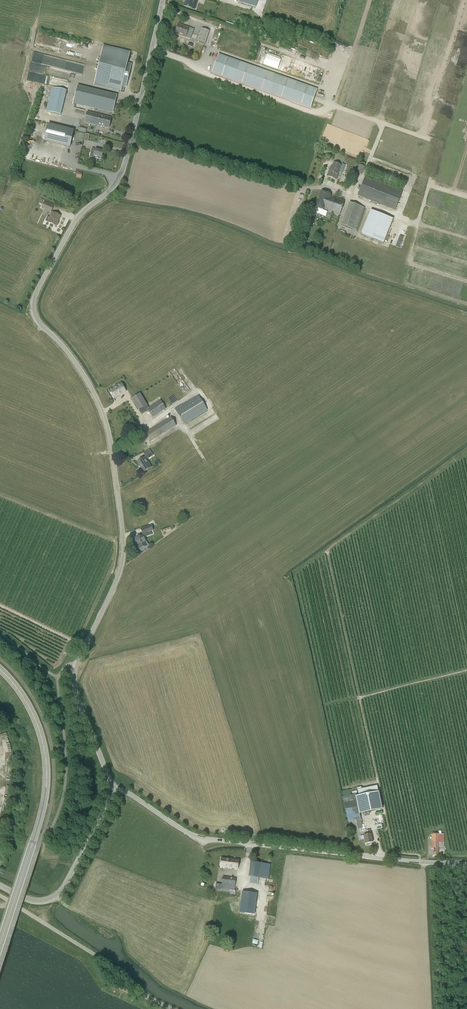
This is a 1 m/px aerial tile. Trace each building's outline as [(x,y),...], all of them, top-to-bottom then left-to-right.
[(195,0),(186,0),(184,6),(192,9),(195,0)] [(178,25),(175,33),(186,37),(186,38),(190,40),(194,30),(189,28),(190,28),(185,26),(185,27),(178,25)] [(209,31),(201,29),(197,42),(204,44),(209,31)] [(94,85),(120,91),(130,53),(103,46),(94,85)] [(32,61),(30,71),(49,75),(51,65),(43,64),(43,59),(47,60),(47,58),(44,58),(45,55),(35,53),(34,60),(36,60),(36,62),(32,61)] [(310,108),(317,90),(218,55),(212,73),(310,108)] [(73,103),(113,113),(117,96),(77,86),(73,103)] [(66,90),(56,88),(52,87),(46,111),(60,115),(66,90)] [(100,115),(87,112),(84,123),(97,126),(97,125),(108,128),(111,118),(100,115)] [(48,125),(44,141),(70,148),(74,131),(48,125)] [(95,149),(95,150),(91,149),(90,157),(93,158),(94,156),(96,157),(97,158),(100,159),(101,158),(102,158),(103,151),(95,149)] [(336,180),(341,167),(333,164),(330,170),(327,176),(336,180)] [(356,173),(362,175),(365,167),(360,165),(356,173)] [(395,210),(403,191),(365,176),(358,195),(395,210)] [(339,215),(344,202),(330,197),(330,195),(321,192),(314,208),(315,208),(313,213),(325,217),(327,211),(339,215)] [(51,212),(54,206),(44,202),(42,208),(51,212)] [(349,203),(343,222),(341,225),(356,231),(358,227),(364,208),(349,203)] [(370,211),(361,234),(384,242),(393,219),(370,211)] [(58,222),(60,216),(52,212),(48,222),(56,226),(56,225),(57,226),(58,225),(59,223),(58,222)] [(125,391),(121,383),(116,386),(114,387),(109,391),(114,398),(125,391)] [(160,400),(148,408),(140,394),(132,399),(138,410),(139,410),(142,415),(148,411),(152,417),(166,408),(160,400)] [(184,424),(207,410),(198,396),(180,407),(180,406),(175,409),(184,424)] [(161,435),(176,426),(171,417),(155,427),(144,434),(149,442),(161,435)] [(144,472),(151,468),(145,457),(137,462),(144,472)] [(141,529),(143,534),(144,538),(151,535),(150,532),(153,531),(151,526),(141,529)] [(139,549),(142,552),(145,550),(144,549),(149,546),(146,542),(146,543),(143,535),(135,538),(139,549)] [(6,801),(9,785),(0,783),(0,800),(6,801)] [(359,814),(382,809),(378,792),(359,796),(358,794),(352,796),(351,796),(342,798),(347,822),(349,831),(362,829),(359,814)] [(369,843),(373,843),(371,834),(370,830),(367,831),(367,835),(363,835),(365,844),(366,844),(366,845),(369,844),(369,843)] [(431,849),(433,849),(433,856),(438,855),(438,842),(444,842),(444,834),(431,834),(431,849)] [(238,869),(239,860),(221,858),(220,867),(238,869)] [(268,879),(270,864),(252,862),(249,883),(258,884),(258,878),(268,879)] [(223,877),(222,884),(216,883),(215,888),(221,889),(221,888),(234,890),(236,879),(223,877)] [(253,897),(259,898),(261,891),(254,890),(255,887),(246,886),(244,898),(253,900),(253,897)]
